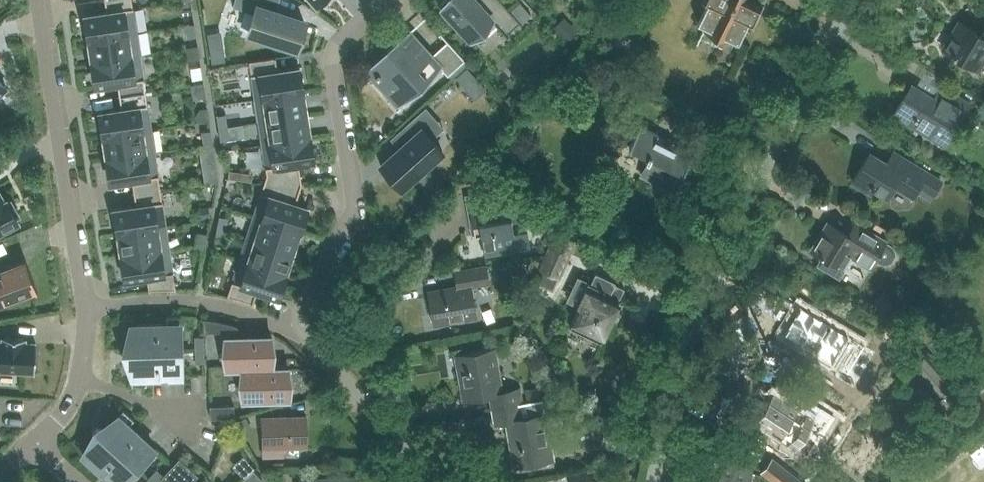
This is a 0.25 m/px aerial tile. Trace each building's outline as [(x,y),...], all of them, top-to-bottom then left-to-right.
[(87,39),(136,32),(132,0),(104,0),(106,11),(85,15),(88,38),(87,39)] [(292,43),(302,17),(273,6),(276,0),(232,0),(230,6),(253,15),(248,27),(292,43)] [(440,2),(438,1),(477,44),(477,43),(471,37),(479,29),(485,36),(497,25),(508,36),(509,36),(507,33),(519,22),(522,24),(523,23),(522,23),(531,14),(518,2),(510,10),(501,0),(442,0),(440,2)] [(621,4),(621,9),(625,12),(630,12),(634,8),(634,3),(630,0),(624,0),(621,4)] [(705,32),(729,43),(730,41),(738,45),(748,25),(753,28),(764,6),(751,0),(701,0),(700,3),(706,6),(696,25),(706,30),(705,32)] [(552,27),(566,42),(582,26),(576,19),(571,24),(564,17),(552,27)] [(979,71),(983,63),(983,31),(982,35),(959,21),(943,48),(979,71)] [(185,25),(187,37),(196,36),(194,23),(185,25)] [(426,79),(440,66),(449,75),(466,59),(441,32),(440,33),(447,40),(432,55),(409,30),(389,49),(390,51),(368,71),(400,106),(397,109),(398,110),(429,82),(426,79)] [(90,61),(90,62),(140,55),(136,32),(87,39),(87,40),(88,40),(92,61),(90,61)] [(585,42),(578,50),(585,56),(592,47),(585,42)] [(221,45),(208,48),(210,63),(224,61),(221,45)] [(196,46),(186,48),(187,60),(198,59),(196,46)] [(117,83),(119,96),(145,92),(140,55),(90,62),(91,63),(92,63),(95,86),(117,83)] [(249,61),(255,99),(304,91),(304,90),(303,91),(299,67),(277,70),(275,57),(249,61)] [(466,66),(459,73),(469,84),(476,77),(466,66)] [(894,113),(946,144),(970,103),(942,86),(934,99),(911,85),(894,113)] [(255,99),(258,121),(307,114),(307,113),(306,113),(303,92),(304,92),(304,91),(255,99)] [(102,135),(102,136),(151,129),(145,92),(119,96),(121,108),(99,111),(103,135),(102,135)] [(200,109),(196,115),(197,122),(209,120),(208,108),(200,109)] [(398,149),(380,165),(400,188),(415,174),(418,177),(430,167),(427,164),(442,150),(431,138),(423,129),(435,118),(425,108),(403,128),(412,137),(400,148),(398,149)] [(217,115),(219,128),(227,126),(225,114),(217,115)] [(258,121),(262,144),(311,136),(311,135),(310,136),(306,115),(308,115),(307,114),(258,121)] [(227,126),(219,128),(220,140),(229,139),(227,126)] [(646,160),(641,171),(667,184),(674,169),(681,173),(692,152),(640,126),(629,147),(627,146),(626,150),(646,160)] [(105,158),(105,159),(154,151),(151,129),(102,136),(102,137),(103,137),(106,158),(105,158)] [(202,131),(204,144),(212,143),(210,130),(202,131)] [(266,175),(265,181),(301,183),(300,177),(302,177),(301,175),(300,175),(298,163),(313,161),(310,137),(311,137),(311,136),(262,144),(266,175)] [(132,180),(134,193),(160,189),(154,151),(105,159),(105,160),(107,160),(110,183),(132,180)] [(913,196),(916,192),(931,201),(942,182),(897,154),(890,165),(869,152),(852,180),(871,192),(873,188),(887,197),(894,185),(913,196)] [(228,169),(227,178),(239,179),(240,171),(228,169)] [(265,181),(253,215),(301,231),(301,230),(300,230),(307,207),(295,203),(299,191),(300,192),(301,190),(299,190),(301,183),(265,181)] [(116,232),(116,233),(166,226),(160,189),(134,193),(136,205),(114,208),(118,232),(116,232)] [(16,218),(20,216),(11,200),(7,202),(6,200),(3,201),(0,195),(0,230),(17,221),(16,218)] [(496,205),(496,202),(470,207),(475,235),(480,234),(484,256),(530,247),(524,213),(520,211),(510,213),(508,202),(496,205)] [(207,204),(192,207),(194,218),(209,215),(207,204)] [(253,215),(246,237),(294,252),(293,251),(299,231),(300,232),(301,231),(253,215)] [(219,216),(217,228),(225,230),(228,217),(219,216)] [(827,222),(811,249),(822,255),(844,269),(851,258),(870,269),(875,260),(879,263),(884,264),(889,263),(893,259),(895,254),(894,249),(891,245),(887,242),(856,223),(848,234),(827,222)] [(120,255),(120,256),(169,248),(166,226),(116,233),(116,234),(118,234),(121,255),(120,255)] [(225,230),(217,228),(214,241),(223,242),(225,230)] [(540,269),(534,282),(551,289),(557,276),(559,277),(566,261),(570,251),(579,255),(583,246),(574,242),(575,239),(554,230),(538,269),(540,269)] [(545,231),(541,241),(548,244),(552,234),(545,231)] [(199,232),(196,244),(204,246),(206,233),(199,232)] [(246,237),(239,259),(287,274),(287,273),(286,273),(292,253),(293,253),(294,252),(246,237)] [(169,248),(120,256),(120,257),(121,256),(125,280),(147,277),(149,290),(157,290),(166,290),(175,290),(169,248)] [(0,267),(0,305),(38,292),(25,258),(0,267)] [(532,258),(527,269),(534,273),(539,261),(532,258)] [(287,274),(239,259),(227,296),(236,298),(244,301),(253,303),(257,291),(278,297),(285,274),(286,275),(287,274)] [(490,283),(487,266),(455,272),(458,287),(428,292),(434,323),(477,316),(471,287),(490,283)] [(580,306),(571,327),(601,341),(603,337),(620,302),(617,301),(624,288),(614,283),(615,281),(595,272),(590,284),(588,283),(586,287),(585,286),(576,304),(580,306)] [(800,305),(782,333),(832,364),(849,336),(800,305)] [(214,320),(203,319),(204,332),(235,331),(235,330),(236,330),(237,329),(237,328),(237,327),(237,326),(236,325),(235,324),(225,322),(214,320)] [(182,320),(129,321),(129,351),(130,380),(153,379),(184,378),(184,375),(183,349),(182,320)] [(273,333),(223,334),(224,370),(240,370),(241,402),(291,400),(290,366),(290,364),(274,365),(273,333)] [(204,362),(204,336),(194,336),(195,362),(204,362)] [(3,337),(2,342),(0,341),(0,370),(34,372),(36,343),(24,343),(25,338),(3,337)] [(490,394),(492,408),(523,402),(520,387),(503,389),(496,349),(456,356),(463,398),(490,394)] [(929,353),(912,369),(939,400),(957,385),(929,353)] [(540,386),(525,389),(527,399),(542,396),(540,386)] [(774,393),(755,423),(793,447),(803,432),(816,441),(833,415),(800,393),(792,405),(774,393)] [(523,402),(492,408),(494,422),(507,420),(514,464),(554,457),(547,415),(526,419),(523,402)] [(210,405),(210,417),(234,417),(234,405),(210,405)] [(118,411),(99,433),(79,454),(110,481),(127,481),(138,469),(156,450),(158,447),(136,427),(118,411)] [(261,418),(263,456),(283,455),(283,447),(307,446),(306,416),(261,418)] [(244,418),(236,423),(241,433),(250,429),(244,418)] [(752,471),(754,465),(723,457),(721,464),(718,478),(722,479),(722,481),(750,481),(752,471)] [(161,478),(165,481),(192,481),(198,475),(179,458),(172,465),(163,475),(161,478)] [(774,481),(803,481),(772,458),(761,472),(774,481)] [(161,478),(163,475),(156,469),(145,481),(157,481),(161,478)] [(593,473),(570,477),(571,481),(595,481),(593,473)]
